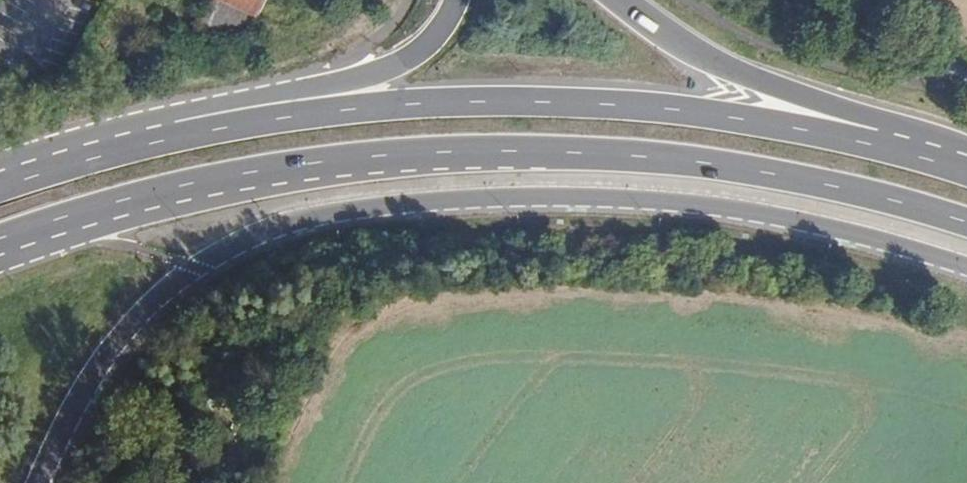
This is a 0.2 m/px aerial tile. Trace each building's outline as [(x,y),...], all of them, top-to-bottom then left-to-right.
[(265,0),(213,0),(199,28),(241,48),(265,0)]
